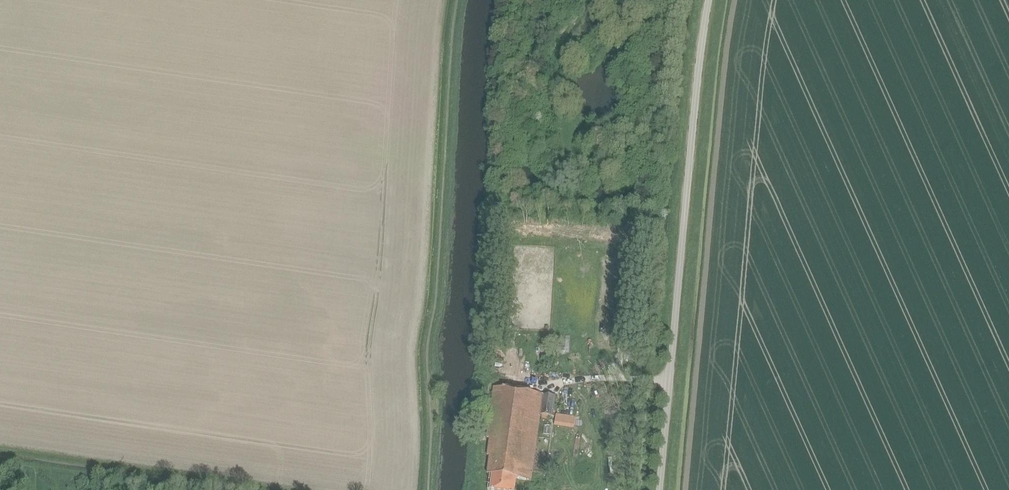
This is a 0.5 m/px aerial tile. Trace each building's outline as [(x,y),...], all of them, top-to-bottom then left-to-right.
[(554,416),(557,396),(495,387),(488,438),(491,438),(488,456),(491,456),(488,475),(494,475),(491,489),(516,489),(517,479),(532,481),(542,414),(544,415),(554,416)] [(575,428),(577,419),(558,415),(556,425),(575,428)]
